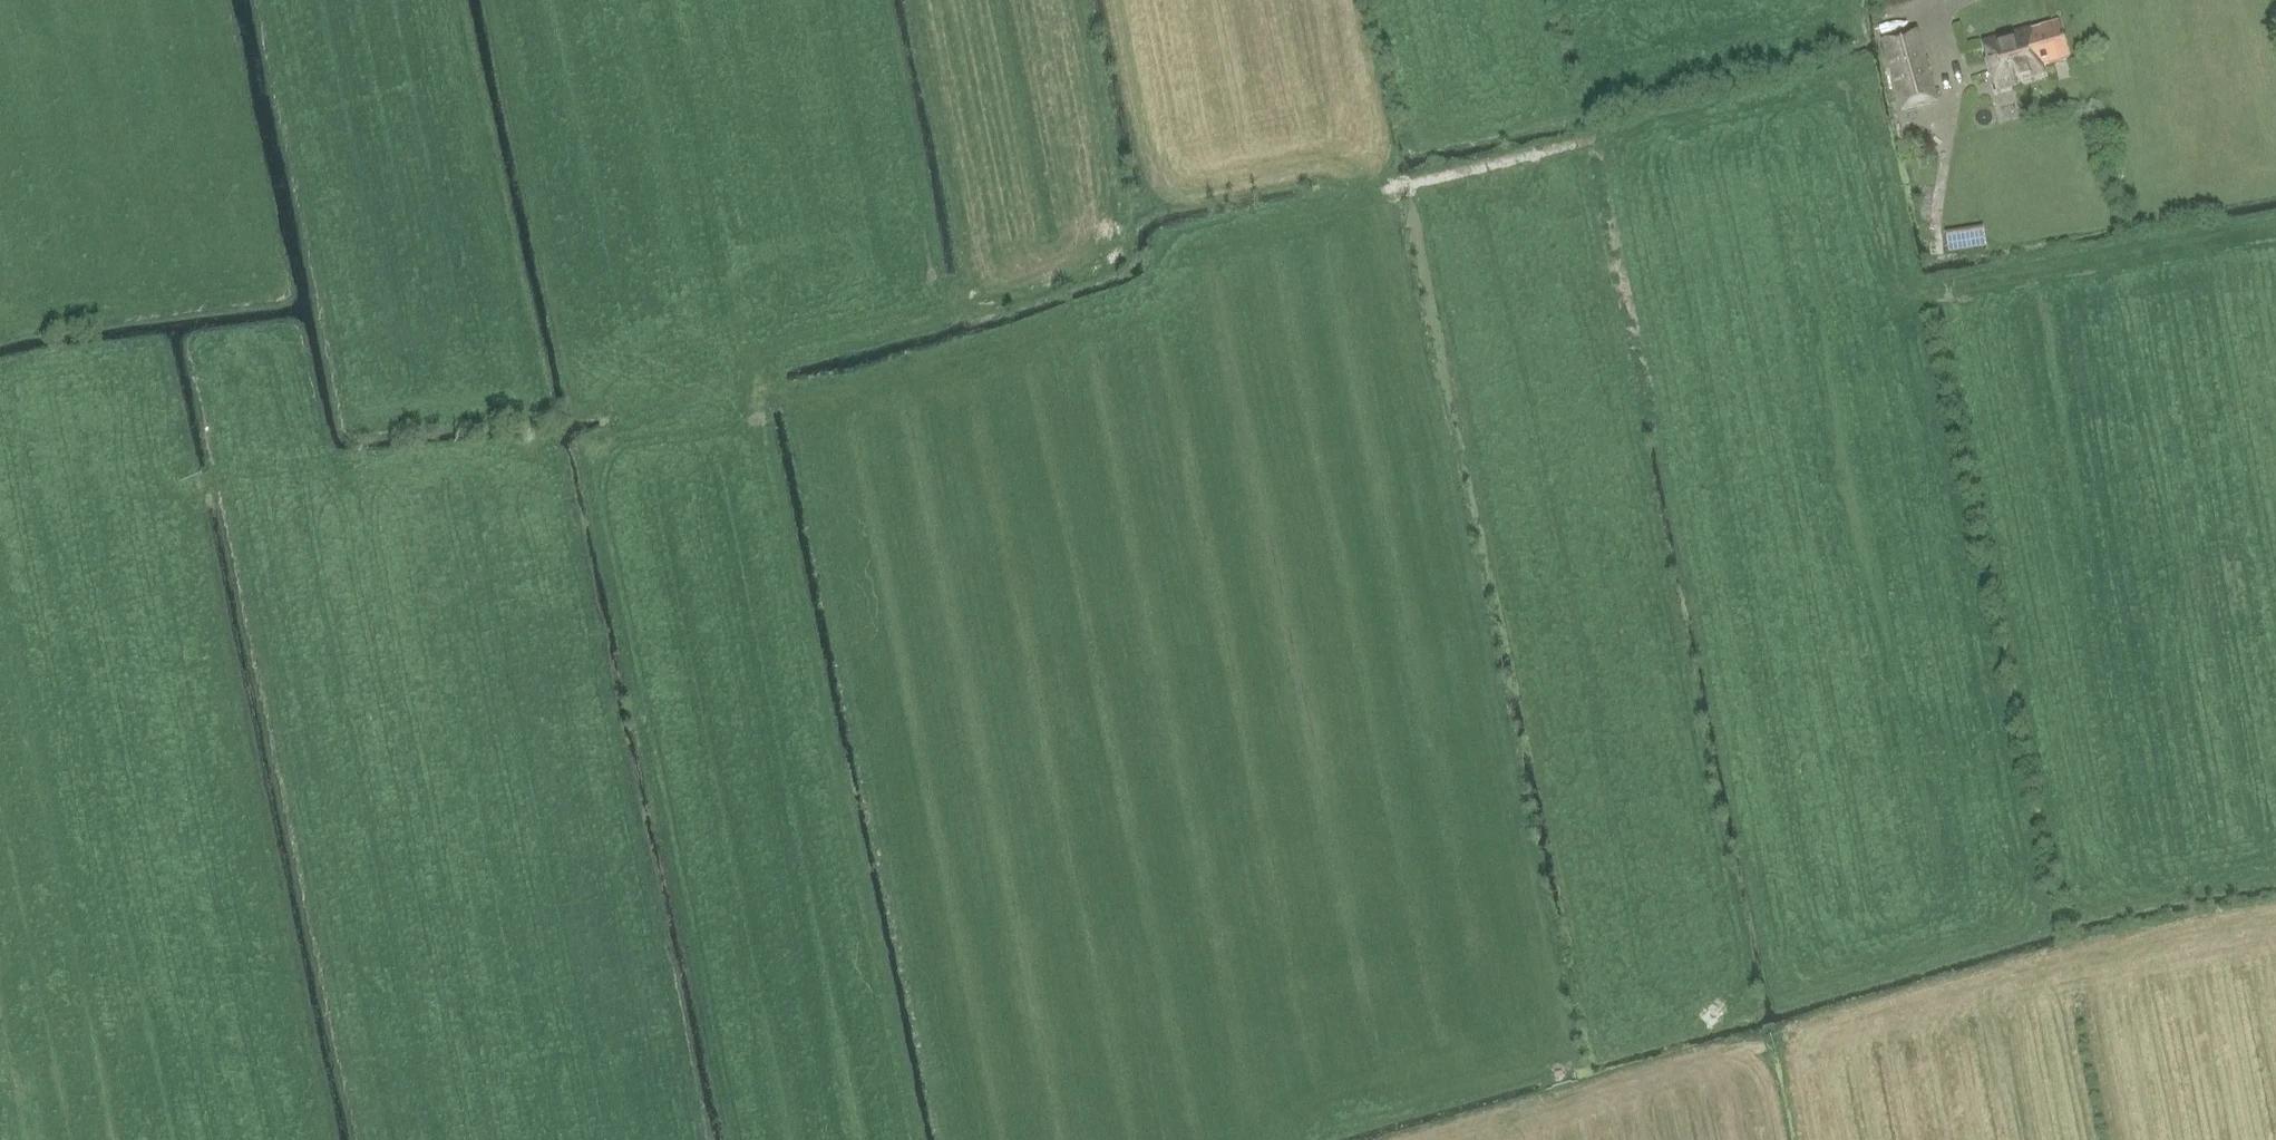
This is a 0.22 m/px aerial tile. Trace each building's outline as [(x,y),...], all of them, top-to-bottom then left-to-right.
[(2069,59),(2059,22),(2041,28),(2042,31),(2034,33),(2033,29),(1984,42),(1998,91),(2018,85),(2017,83),(2046,75),(2043,66),(2069,59)] [(1940,103),(1919,29),(1880,40),(1901,114),(1940,103)] [(1988,247),(1985,226),(1946,232),(1950,253),(1988,247)]
